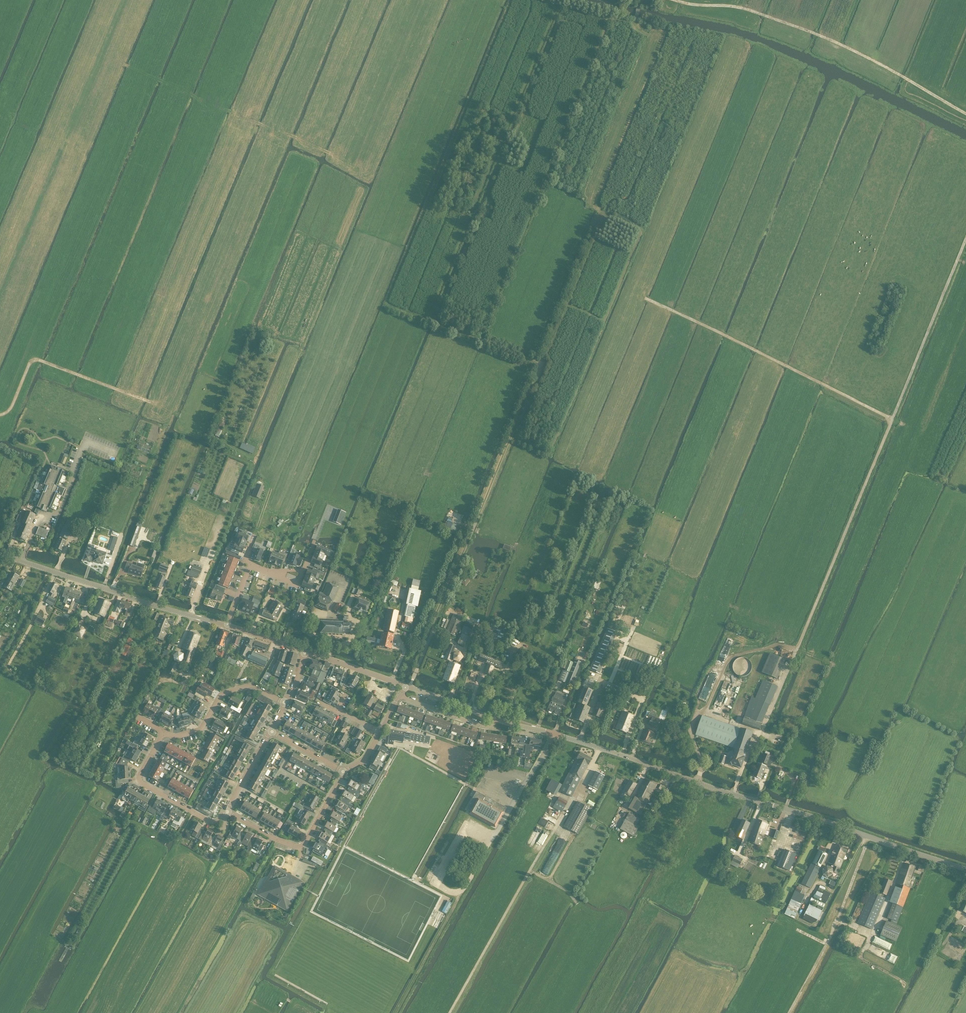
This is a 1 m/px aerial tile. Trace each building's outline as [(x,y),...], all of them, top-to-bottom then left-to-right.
[(240,448),(253,454),(256,448),(247,444),(246,445),(242,443),(240,448)] [(40,491),(34,506),(41,509),(41,510),(46,512),(48,508),(53,510),(59,495),(62,496),(65,489),(60,487),(66,472),(58,469),(59,468),(56,467),(50,465),(48,469),(47,468),(40,483),(39,482),(36,490),(40,491)] [(259,499),(264,487),(256,484),(252,496),(259,499)] [(333,521),(341,524),(345,513),(338,510),(333,521)] [(27,511),(16,537),(26,541),(31,527),(30,526),(35,515),(27,511)] [(59,539),(55,548),(62,551),(66,542),(63,541),(65,538),(68,539),(71,530),(69,529),(72,523),(67,521),(64,527),(63,530),(60,536),(59,539)] [(457,535),(460,526),(453,523),(449,532),(457,535)] [(37,534),(47,539),(50,531),(40,526),(37,534)] [(240,533),(238,538),(246,541),(248,536),(247,536),(248,533),(242,531),(241,534),(240,533)] [(134,547),(138,538),(132,536),(128,545),(134,547)] [(244,547),(246,541),(238,538),(235,544),(244,547)] [(110,540),(106,552),(113,555),(117,542),(110,540)] [(446,554),(450,556),(455,544),(450,542),(446,554)] [(86,555),(85,560),(89,561),(91,561),(91,560),(102,564),(105,555),(99,554),(100,551),(95,550),(97,544),(95,543),(93,547),(93,548),(90,557),(86,555)] [(242,553),(244,547),(235,544),(234,543),(231,552),(239,555),(240,552),(242,553)] [(254,545),(251,551),(253,551),(256,552),(253,559),(259,561),(264,549),(259,548),(260,546),(256,545),(255,545),(254,545)] [(205,546),(203,555),(208,557),(211,548),(205,546)] [(318,546),(316,551),(324,554),(330,557),(331,554),(326,552),(326,549),(318,546)] [(297,564),(300,566),(302,559),(299,557),(293,554),(295,550),(291,549),(287,560),(290,561),(290,564),(296,566),(297,564)] [(278,554),(275,565),(277,566),(277,565),(281,567),(282,564),(285,565),(287,559),(286,559),(288,554),(279,551),(278,554)] [(322,560),(324,554),(316,551),(313,557),(322,560)] [(275,565),(278,554),(272,552),(272,553),(270,552),(268,557),(270,558),(269,562),(272,564),(275,565)] [(320,565),(322,560),(313,557),(311,562),(316,564),(314,567),(320,569),(321,566),(320,565)] [(127,563),(125,569),(129,570),(128,573),(141,577),(143,569),(145,565),(137,562),(136,566),(131,565),(131,564),(127,563)] [(167,573),(169,567),(161,564),(158,570),(167,573)] [(193,565),(191,571),(200,575),(202,569),(193,565)] [(308,570),(306,575),(315,578),(317,573),(319,574),(321,571),(314,568),(312,571),(308,570)] [(198,574),(189,570),(187,575),(196,579),(196,577),(197,574),(198,574)] [(10,581),(15,584),(19,577),(11,572),(8,579),(11,580),(10,581)] [(166,578),(165,577),(166,575),(162,573),(161,576),(160,576),(156,587),(161,589),(166,578)] [(313,584),(315,578),(306,575),(304,581),(313,584)] [(460,582),(465,586),(470,580),(465,576),(460,582)] [(8,579),(4,587),(9,590),(12,591),(15,585),(15,584),(10,581),(11,580),(8,579)] [(420,581),(413,579),(411,589),(418,590),(420,581)] [(230,584),(219,580),(218,582),(218,584),(228,589),(230,585),(230,584)] [(195,591),(196,589),(198,584),(191,581),(190,586),(191,586),(190,587),(189,587),(186,595),(192,598),(194,590),(195,591)] [(304,581),(302,586),(305,587),(304,590),(310,593),(311,589),(313,584),(304,581)] [(49,596),(46,602),(53,605),(56,599),(53,597),(54,594),(55,594),(59,585),(53,582),(48,591),(52,593),(50,596),(49,596)] [(318,598),(315,606),(327,611),(331,603),(330,603),(331,601),(332,601),(338,587),(332,584),(328,582),(323,593),(320,592),(318,595),(320,596),(319,598),(318,598)] [(224,594),(226,589),(216,585),(210,597),(214,599),(217,600),(221,602),(224,594)] [(63,594),(62,597),(65,598),(63,602),(66,603),(68,599),(69,596),(71,589),(66,587),(63,594)] [(77,591),(71,589),(69,596),(68,599),(73,601),(74,598),(77,591)] [(417,607),(421,591),(411,589),(405,617),(413,618),(415,607),(417,607)] [(242,598),(240,602),(243,603),(243,605),(240,610),(247,612),(250,613),(250,612),(253,607),(257,608),(261,599),(254,596),(252,602),(248,601),(243,599),(242,598)] [(96,605),(94,613),(105,617),(108,609),(108,610),(111,603),(99,598),(96,605)] [(298,599),(291,617),(293,617),(292,619),(296,621),(297,619),(299,620),(303,610),(306,611),(308,608),(304,606),(306,602),(298,599)] [(359,609),(358,610),(362,611),(362,610),(366,612),(370,604),(358,599),(355,607),(359,609)] [(124,610),(127,603),(121,601),(119,607),(118,607),(116,611),(120,613),(121,609),(124,610)] [(264,610),(262,615),(276,621),(284,606),(274,601),(268,612),(264,610)] [(337,612),(342,605),(338,603),(333,610),(337,612)] [(394,632),(399,611),(387,609),(383,630),(389,631),(388,634),(382,632),(381,639),(384,640),(384,638),(388,639),(389,637),(393,638),(394,635),(392,635),(393,632),(394,632)] [(165,625),(169,627),(170,624),(174,625),(175,621),(170,618),(167,617),(161,615),(160,616),(159,616),(159,614),(155,613),(152,619),(157,621),(158,618),(159,619),(156,628),(159,629),(162,624),(165,625)] [(455,636),(463,618),(454,614),(446,632),(455,636)] [(319,629),(319,630),(320,630),(320,634),(321,634),(321,633),(324,633),(324,634),(325,634),(325,633),(327,633),(327,634),(328,634),(331,634),(332,635),(332,634),(334,634),(334,635),(335,635),(335,634),(338,634),(338,635),(339,635),(339,634),(342,634),(342,635),(343,635),(343,634),(345,634),(345,632),(350,633),(350,634),(351,624),(350,624),(350,625),(347,625),(347,624),(346,624),(347,620),(348,620),(348,616),(343,615),(343,619),(343,621),(342,621),(342,622),(339,622),(339,621),(338,621),(338,622),(336,622),(336,621),(335,621),(335,622),(332,622),(332,621),(331,621),(331,622),(329,621),(328,621),(325,621),(324,620),(324,621),(321,621),(321,620),(320,620),(320,624),(319,625),(320,625),(320,629),(319,629)] [(38,616),(36,620),(43,624),(45,620),(38,616)] [(108,621),(107,625),(111,627),(113,623),(115,618),(110,616),(108,621)] [(412,626),(403,622),(400,628),(410,632),(412,626)] [(466,622),(461,633),(468,636),(473,625),(466,622)] [(164,641),(169,627),(165,625),(162,624),(159,629),(156,628),(152,636),(164,641)] [(81,638),(86,629),(79,625),(74,633),(81,638)] [(222,629),(220,634),(227,637),(228,637),(230,638),(231,633),(229,632),(222,629)] [(598,673),(612,639),(615,632),(611,631),(607,629),(590,670),(598,673)] [(188,632),(182,649),(188,651),(184,662),(190,664),(200,636),(188,632)] [(238,646),(240,641),(241,636),(234,634),(230,644),(238,646)] [(464,647),(468,637),(462,634),(457,643),(464,647)] [(391,649),(393,638),(389,637),(388,639),(384,638),(384,640),(381,639),(379,646),(387,648),(388,649),(389,649),(390,648),(391,649)] [(252,648),(252,647),(255,641),(250,639),(250,638),(248,638),(247,638),(244,645),(238,660),(244,663),(247,657),(246,657),(249,649),(250,649),(250,647),(252,648)] [(221,650),(224,642),(218,640),(215,648),(221,650)] [(255,641),(252,647),(257,649),(258,648),(268,651),(269,646),(255,641)] [(121,654),(126,656),(131,647),(126,644),(121,654)] [(450,645),(444,659),(450,661),(455,647),(450,645)] [(286,663),(289,652),(281,650),(277,661),(272,674),(279,677),(281,673),(279,672),(283,662),(286,663)] [(179,663),(184,659),(183,654),(178,652),(173,655),(174,661),(179,663)] [(264,667),(268,659),(253,652),(249,660),(264,667)] [(289,652),(286,664),(294,667),(298,655),(289,652)] [(481,654),(479,660),(501,669),(503,663),(481,654)] [(777,679),(786,660),(771,654),(762,672),(777,679)] [(651,655),(647,662),(658,668),(661,661),(651,655)] [(234,666),(237,661),(229,657),(227,662),(234,666)] [(320,671),(323,664),(312,660),(309,667),(314,669),(320,671)] [(167,673),(176,678),(182,666),(173,661),(167,673)] [(569,672),(573,663),(568,661),(564,670),(569,672)] [(316,684),(314,689),(318,691),(320,684),(320,683),(322,684),(327,672),(328,670),(331,664),(326,662),(325,663),(317,680),(316,684)] [(454,683),(460,665),(449,662),(444,679),(454,683)] [(571,686),(580,665),(575,662),(566,683),(571,686)] [(491,675),(494,667),(487,664),(484,673),(491,675)] [(226,675),(226,676),(233,679),(234,679),(238,670),(230,666),(226,675)] [(254,666),(249,677),(256,680),(260,669),(254,666)] [(289,685),(293,670),(286,667),(281,682),(289,685)] [(336,679),(339,669),(334,667),(332,673),(329,672),(326,679),(329,680),(330,677),(336,679)] [(342,687),(343,685),(346,678),(343,677),(345,671),(339,669),(336,679),(341,681),(340,683),(340,685),(341,687),(342,687)] [(561,670),(557,679),(565,683),(569,673),(561,670)] [(266,672),(262,678),(268,681),(271,674),(266,672)] [(469,672),(465,686),(474,689),(479,675),(469,672)] [(223,674),(219,681),(227,685),(227,683),(230,685),(233,679),(226,676),(223,674)] [(347,679),(344,685),(349,688),(350,685),(355,688),(360,679),(353,675),(350,680),(347,679)] [(276,686),(278,680),(271,676),(268,682),(276,686)] [(759,679),(751,697),(742,724),(760,730),(762,723),(761,723),(777,686),(766,681),(759,679)] [(199,686),(196,692),(205,697),(204,696),(205,694),(206,694),(207,694),(210,696),(214,689),(204,683),(202,688),(199,686)] [(329,695),(333,697),(339,700),(340,698),(338,697),(339,694),(337,692),(338,690),(332,686),(331,689),(332,690),(329,695)] [(585,704),(587,705),(593,691),(584,687),(577,703),(579,704),(579,703),(584,706),(585,704)] [(307,702),(310,695),(300,691),(297,698),(307,702)] [(553,713),(561,694),(556,692),(555,696),(553,696),(552,700),(553,700),(552,702),(551,702),(547,710),(553,713)] [(327,693),(323,701),(330,705),(332,702),(334,703),(336,700),(338,701),(339,700),(333,697),(329,695),(327,693)] [(721,693),(717,702),(721,704),(725,695),(721,693)] [(561,694),(553,713),(559,715),(562,707),(561,706),(562,704),(563,704),(565,700),(564,700),(565,696),(561,694)] [(369,695),(364,704),(370,708),(370,710),(368,712),(371,714),(372,711),(371,710),(372,708),(374,709),(376,705),(372,703),(375,698),(369,695)] [(231,708),(233,710),(240,713),(242,709),(238,707),(241,702),(232,696),(228,703),(232,706),(231,708)] [(148,715),(153,706),(148,703),(149,701),(145,699),(142,706),(145,708),(143,712),(148,715)] [(194,709),(203,714),(204,711),(205,709),(201,706),(202,704),(195,700),(193,705),(196,706),(194,709)] [(598,702),(593,715),(601,718),(606,706),(601,704),(602,701),(601,700),(600,702),(598,702)] [(299,714),(301,715),(306,706),(296,701),(292,707),(301,711),(299,714)] [(582,716),(586,717),(590,708),(586,706),(587,705),(585,704),(584,706),(579,703),(579,704),(575,712),(582,715),(582,716)] [(267,705),(265,704),(264,704),(261,709),(268,713),(272,708),(270,707),(267,705)] [(374,710),(373,712),(377,715),(379,712),(381,714),(384,708),(377,704),(376,705),(374,709),(374,710)] [(153,706),(148,715),(153,718),(155,715),(155,714),(158,715),(161,709),(162,709),(159,707),(158,709),(153,706)] [(233,710),(231,708),(227,706),(226,709),(223,707),(219,714),(227,718),(230,712),(232,712),(233,710)] [(317,717),(323,707),(321,706),(320,708),(317,707),(315,709),(313,707),(309,714),(312,715),(313,714),(317,717)] [(403,714),(405,708),(399,706),(397,712),(403,714)] [(321,722),(326,712),(323,710),(324,708),(323,707),(317,717),(320,718),(319,721),(321,722)] [(409,716),(411,710),(405,708),(403,714),(409,716)] [(161,709),(158,715),(160,715),(162,717),(160,720),(160,721),(161,722),(161,723),(164,725),(169,716),(164,713),(165,712),(161,709)] [(201,717),(203,714),(194,709),(192,712),(190,710),(189,712),(188,713),(189,715),(192,719),(193,720),(195,716),(199,718),(200,717),(201,717)] [(265,719),(268,713),(261,709),(258,715),(265,719)] [(415,719),(418,712),(411,710),(409,716),(415,719)] [(634,716),(623,711),(616,729),(627,733),(634,716)] [(327,722),(332,712),(330,712),(329,714),(326,712),(321,722),(323,723),(324,720),(327,722)] [(332,712),(327,722),(331,724),(331,726),(334,727),(337,721),(334,720),(336,717),(333,716),(334,713),(332,712)] [(422,721),(424,714),(418,712),(415,719),(422,721)] [(582,715),(575,712),(573,718),(584,723),(586,717),(582,716),(582,715)] [(657,720),(655,719),(657,715),(650,712),(647,717),(651,719),(649,724),(654,726),(656,722),(657,720)] [(190,721),(191,720),(192,719),(189,715),(188,716),(183,718),(186,727),(189,726),(191,725),(190,721)] [(262,724),(265,719),(258,715),(255,720),(262,724)] [(430,724),(432,717),(426,715),(424,722),(430,724)] [(175,723),(176,719),(174,719),(169,716),(164,725),(168,726),(169,727),(172,722),(175,723)] [(738,756),(744,759),(753,733),(741,728),(741,729),(703,716),(696,735),(734,748),(730,759),(735,761),(736,760),(737,760),(738,756)] [(437,726),(439,720),(432,717),(430,724),(437,726)] [(182,728),(186,727),(183,718),(178,719),(176,719),(175,723),(179,723),(180,728),(182,728)] [(213,726),(211,729),(217,732),(218,730),(223,732),(227,725),(216,719),(212,726),(213,726)] [(259,730),(262,724),(255,720),(252,726),(259,730)] [(443,728),(445,722),(439,720),(437,726),(443,728)] [(292,725),(287,722),(283,729),(288,732),(292,725)] [(449,730),(451,724),(445,722),(443,728),(449,730)] [(288,732),(294,735),(298,728),(292,725),(288,732)] [(457,733),(459,727),(453,725),(451,731),(457,733)] [(256,735),(259,730),(252,726),(249,731),(256,735)] [(463,735),(465,729),(459,727),(457,733),(463,735)] [(304,731),(298,728),(294,735),(299,738),(304,731)] [(142,738),(149,742),(151,737),(144,733),(146,730),(144,729),(141,734),(143,735),(142,738)] [(390,729),(387,744),(393,745),(394,741),(403,743),(404,740),(429,744),(430,737),(390,729)] [(469,737),(471,731),(465,729),(463,735),(469,737)] [(650,744),(654,733),(644,729),(640,740),(650,744)] [(253,741),(256,735),(249,731),(246,737),(247,738),(253,741)] [(299,738),(305,741),(309,734),(304,731),(299,738)] [(475,740),(477,733),(471,731),(469,737),(475,740)] [(211,733),(209,738),(217,742),(219,739),(220,738),(211,733)] [(348,737),(341,733),(336,742),(340,745),(340,746),(343,748),(346,743),(345,743),(348,737)] [(309,734),(305,741),(311,745),(315,737),(309,734)] [(146,747),(149,742),(142,738),(139,737),(135,745),(136,746),(137,746),(139,743),(146,747)] [(311,745),(316,748),(320,740),(315,737),(311,745)] [(209,738),(206,742),(214,747),(215,745),(217,742),(209,738)] [(517,748),(523,749),(525,739),(518,738),(517,748)] [(359,754),(365,743),(357,739),(351,750),(359,754)] [(533,750),(534,746),(537,746),(541,747),(541,744),(541,742),(541,741),(538,740),(530,739),(530,745),(527,744),(526,752),(525,758),(525,759),(529,760),(531,750),(533,750)] [(326,744),(320,740),(316,748),(322,751),(326,744)] [(128,741),(126,743),(129,745),(127,750),(127,751),(128,751),(138,757),(141,752),(135,749),(136,746),(135,745),(131,743),(128,741)] [(206,742),(203,747),(205,748),(212,752),(213,749),(214,747),(206,742)] [(169,754),(173,746),(169,743),(164,752),(169,754)] [(248,752),(251,747),(244,743),(240,748),(248,752)] [(277,753),(280,747),(273,743),(270,749),(277,753)] [(173,757),(178,748),(173,746),(169,754),(173,757)] [(372,757),(380,761),(383,755),(384,755),(388,749),(382,746),(381,749),(379,748),(379,749),(378,751),(376,750),(372,757)] [(416,747),(413,753),(423,758),(426,752),(416,747)] [(178,759),(182,751),(178,748),(173,757),(178,759)] [(205,748),(202,753),(211,757),(212,756),(213,753),(212,752),(205,748)] [(245,758),(248,752),(240,748),(237,754),(245,758)] [(274,758),(277,753),(270,749),(267,754),(274,758)] [(128,751),(127,751),(125,756),(124,755),(122,758),(128,761),(129,758),(135,762),(138,757),(128,751)] [(182,762),(187,753),(182,751),(178,759),(182,762)] [(577,759),(588,765),(591,759),(580,752),(577,759)] [(186,764),(191,756),(187,753),(182,762),(186,764)] [(202,753),(200,758),(208,762),(210,759),(211,757),(202,753)] [(295,764),(299,757),(294,753),(290,761),(295,764)] [(241,763),(245,758),(237,754),(234,759),(241,763)] [(271,764),(274,758),(267,754),(264,760),(271,764)] [(756,769),(764,773),(766,767),(763,765),(763,763),(767,764),(771,756),(765,754),(760,764),(758,763),(756,769)] [(186,764),(186,766),(187,767),(188,765),(191,767),(196,758),(191,756),(186,764)] [(741,767),(744,759),(738,756),(737,760),(736,760),(735,761),(730,759),(728,764),(732,766),(732,764),(737,766),(737,767),(740,768),(741,767)] [(301,767),(305,760),(299,757),(295,764),(301,767)] [(378,764),(380,761),(372,757),(369,763),(372,765),(371,768),(377,771),(379,765),(378,764)] [(158,759),(156,764),(164,768),(167,764),(158,759)] [(238,769),(241,763),(234,759),(231,765),(238,769)] [(585,772),(588,765),(577,759),(573,765),(585,772)] [(273,765),(271,764),(264,760),(261,765),(268,769),(270,766),(271,767),(272,768),(273,765)] [(306,770),(310,763),(305,760),(301,767),(306,770)] [(312,773),(316,766),(310,763),(306,770),(312,773)] [(125,767),(125,764),(115,764),(115,768),(118,768),(118,773),(130,773),(130,767),(125,767)] [(162,772),(164,768),(156,764),(154,768),(162,772)] [(235,774),(238,769),(231,765),(230,768),(226,766),(225,769),(235,774)] [(265,775),(268,769),(261,765),(258,771),(265,775)] [(585,772),(573,765),(569,772),(560,791),(572,797),(585,772)] [(317,776),(321,769),(316,766),(312,773),(317,776)] [(154,768),(151,772),(159,777),(162,772),(154,768)] [(221,773),(219,776),(228,780),(229,778),(232,780),(235,774),(225,769),(222,774),(221,773)] [(323,779),(327,772),(321,769),(317,776),(323,779)] [(761,779),(764,773),(756,769),(753,776),(761,779)] [(262,780),(265,775),(258,771),(255,776),(261,780),(262,780)] [(597,790),(604,776),(595,771),(588,785),(597,790)] [(157,781),(159,777),(151,772),(149,776),(157,781)] [(327,772),(323,779),(329,782),(332,775),(327,772)] [(118,773),(117,773),(118,784),(126,783),(126,779),(131,779),(130,773),(118,773)] [(373,785),(378,776),(374,774),(369,783),(373,785)] [(219,779),(216,784),(219,786),(226,790),(229,784),(226,782),(228,780),(219,776),(218,778),(219,779)] [(262,780),(261,780),(255,776),(252,782),(259,786),(262,780)] [(177,781),(172,779),(168,787),(172,789),(177,781)] [(349,779),(346,785),(351,787),(349,790),(358,795),(362,787),(361,786),(363,784),(355,779),(353,782),(349,779)] [(552,779),(546,790),(554,794),(560,784),(552,779)] [(635,796),(647,803),(657,785),(645,779),(635,796)] [(630,780),(620,797),(625,800),(628,795),(630,796),(637,784),(630,780)] [(172,789),(176,792),(181,783),(177,781),(172,789)] [(256,792),(259,786),(252,782),(248,788),(256,792)] [(185,786),(181,783),(176,792),(180,794),(185,786)] [(128,788),(122,799),(127,802),(129,799),(137,786),(134,784),(131,789),(128,788)] [(137,786),(129,799),(134,802),(139,794),(136,792),(139,787),(137,786)] [(180,794),(185,796),(189,788),(185,786),(180,794)] [(223,795),(226,790),(219,786),(215,791),(223,795)] [(189,788),(185,796),(189,799),(194,791),(189,788)] [(139,794),(134,802),(140,805),(147,792),(144,790),(141,795),(139,794)] [(343,790),(340,795),(343,797),(342,799),(343,800),(348,803),(349,803),(351,801),(354,796),(357,798),(359,795),(358,795),(349,790),(348,792),(343,790)] [(220,801),(223,795),(215,791),(212,797),(220,801)] [(476,791),(467,809),(471,812),(470,813),(495,827),(506,807),(490,799),(490,798),(487,797),(476,791)] [(147,792),(140,805),(145,808),(146,806),(147,807),(148,805),(147,805),(149,800),(147,798),(150,793),(147,792)] [(304,803),(302,806),(303,807),(305,808),(310,810),(312,806),(314,808),(319,799),(312,795),(307,805),(304,803)] [(641,815),(647,803),(635,796),(629,809),(641,815)] [(209,799),(208,801),(209,802),(217,806),(220,801),(212,797),(210,800),(209,799)] [(562,812),(567,802),(559,797),(553,807),(562,812)] [(337,800),(335,805),(339,808),(337,811),(343,813),(344,811),(345,812),(348,807),(350,808),(352,805),(349,803),(348,803),(343,800),(342,799),(340,802),(337,800)] [(152,802),(148,809),(151,810),(153,808),(158,810),(163,802),(160,800),(159,801),(157,800),(155,804),(152,802)] [(578,834),(592,809),(577,801),(563,826),(578,834)] [(163,802),(158,810),(161,812),(159,815),(161,816),(164,818),(168,811),(165,809),(167,805),(165,804),(166,803),(163,802)] [(213,812),(217,806),(209,802),(206,808),(209,809),(212,811),(213,812)] [(244,812),(249,804),(245,802),(241,810),(244,812)] [(253,806),(249,804),(244,812),(248,814),(253,806)] [(252,816),(257,808),(253,806),(248,814),(252,816)] [(168,811),(164,818),(167,819),(169,816),(174,819),(178,810),(175,809),(173,808),(171,813),(168,811)] [(257,808),(252,816),(256,818),(260,810),(257,808)] [(174,820),(173,822),(177,825),(180,826),(183,820),(181,818),(183,814),(181,813),(182,812),(178,810),(174,819),(174,820)] [(304,825),(310,815),(303,811),(297,821),(304,825)] [(332,811),(329,816),(333,818),(332,821),(337,824),(339,825),(341,822),(340,822),(342,817),(341,816),(343,813),(337,811),(336,813),(332,811)] [(264,823),(269,815),(265,813),(260,821),(264,823)] [(634,836),(638,827),(639,827),(636,826),(640,819),(636,817),(629,813),(620,829),(634,836)] [(273,817),(269,815),(264,823),(268,825),(273,817)] [(272,827),(276,819),(273,817),(268,825),(272,827)] [(276,819),(272,827),(276,829),(277,827),(280,828),(283,823),(280,821),(276,819)] [(759,846),(769,824),(758,819),(748,841),(759,846)] [(743,839),(750,823),(742,820),(735,836),(743,839)] [(326,821),(323,826),(327,829),(326,831),(331,834),(332,835),(334,836),(335,833),(334,832),(337,827),(335,826),(337,824),(332,821),(330,824),(326,821)] [(195,822),(191,829),(194,831),(192,835),(199,839),(200,837),(203,832),(200,830),(202,826),(195,822)] [(229,834),(227,839),(228,840),(229,841),(231,837),(236,840),(237,839),(239,840),(242,835),(243,834),(240,832),(242,829),(237,826),(235,831),(232,829),(229,834)] [(296,837),(300,830),(292,826),(288,833),(296,837)] [(200,837),(199,839),(202,841),(202,840),(207,843),(206,844),(209,846),(211,843),(214,838),(211,836),(213,832),(208,829),(206,833),(203,832),(200,837)] [(320,832),(317,837),(321,839),(320,842),(326,845),(328,843),(331,838),(332,835),(331,834),(326,831),(324,834),(320,832)] [(238,843),(237,845),(240,846),(241,843),(247,846),(248,847),(247,848),(248,849),(250,846),(253,841),(250,839),(253,835),(248,832),(245,837),(242,835),(239,840),(238,843)] [(793,842),(804,844),(806,835),(795,832),(793,842)] [(211,843),(209,846),(212,847),(213,846),(218,849),(217,850),(220,852),(221,849),(225,843),(225,842),(222,841),(224,838),(219,835),(216,839),(214,838),(211,843)] [(255,842),(253,841),(250,846),(248,849),(247,852),(249,853),(252,849),(257,852),(258,851),(260,852),(263,847),(261,845),(263,841),(258,838),(255,842)] [(314,842),(311,847),(314,849),(313,852),(314,852),(319,855),(322,857),(323,854),(325,854),(327,849),(326,849),(328,846),(326,845),(320,842),(318,844),(314,842)] [(832,854),(843,859),(846,853),(848,853),(849,850),(836,844),(832,854)] [(785,850),(778,866),(790,871),(796,854),(785,850)] [(812,863),(821,867),(827,854),(824,853),(819,850),(812,863)] [(837,874),(843,859),(832,854),(828,862),(829,863),(835,866),(833,871),(834,872),(837,874)] [(735,855),(732,861),(740,865),(743,859),(735,855)] [(821,867),(812,863),(801,884),(810,888),(821,867)] [(908,888),(915,869),(920,871),(921,867),(918,865),(917,867),(904,863),(897,884),(903,886),(904,886),(908,888)] [(833,874),(833,868),(827,866),(822,869),(823,875),(828,878),(829,878),(833,874)] [(287,911),(295,897),(303,882),(295,877),(293,880),(276,870),(270,880),(267,878),(258,895),(287,911)] [(879,885),(876,892),(880,894),(880,893),(886,895),(892,881),(885,879),(882,886),(879,885)] [(904,886),(903,886),(902,889),(896,887),(890,902),(893,903),(887,918),(897,922),(901,912),(902,909),(910,888),(908,888),(904,886)] [(815,894),(813,897),(826,903),(827,901),(827,902),(829,897),(831,894),(819,888),(815,895),(815,894)] [(795,891),(785,914),(795,919),(805,895),(801,893),(795,891)] [(872,929),(885,899),(871,892),(858,923),(872,929)] [(812,897),(810,902),(823,908),(825,904),(813,897),(812,897)] [(957,909),(965,913),(965,901),(962,899),(957,909)] [(452,903),(447,901),(442,912),(446,914),(452,903)] [(809,905),(803,919),(812,923),(817,922),(822,911),(809,905)] [(896,942),(902,927),(887,921),(880,935),(896,942)] [(872,944),(869,951),(895,964),(898,957),(877,947),(877,946),(872,944)]
